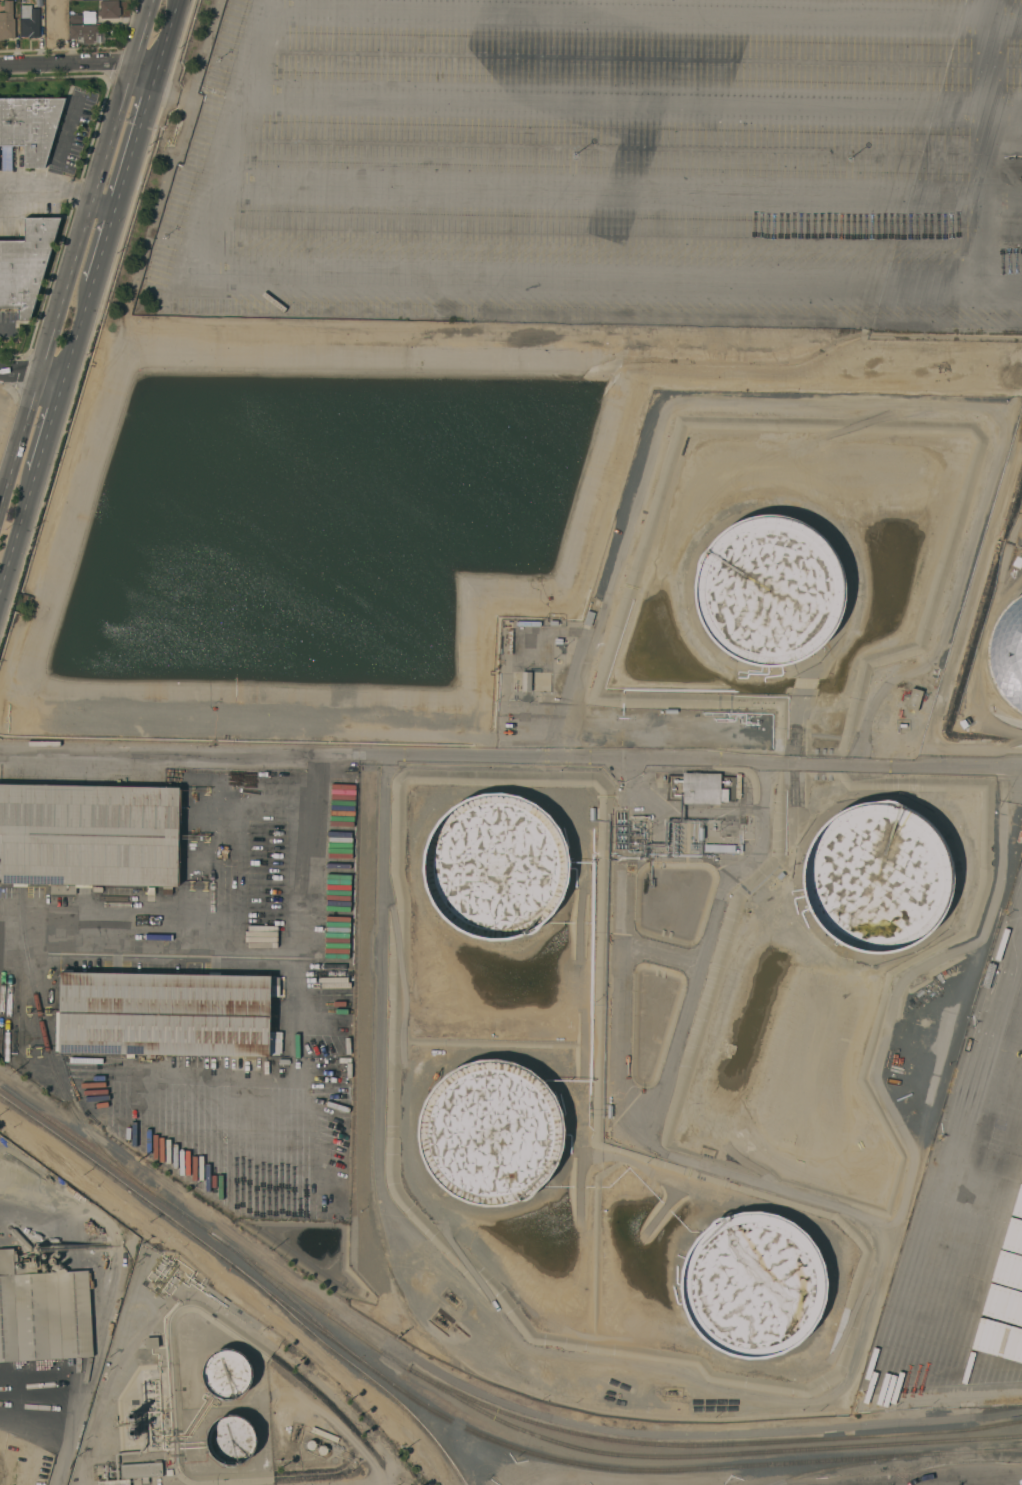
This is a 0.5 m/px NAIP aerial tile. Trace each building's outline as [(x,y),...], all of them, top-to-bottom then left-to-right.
[(4,41),(0,41),(0,12),(4,12),(4,0),(13,0),(13,18),(15,18),(15,38),(7,38),(7,39),(4,39),(4,41)] [(118,0),(119,7),(120,7),(120,15),(119,15),(119,17),(101,18),(101,15),(98,15),(97,10),(101,10),(100,1),(118,0)] [(39,37),(28,37),(28,36),(20,36),(20,19),(21,19),(21,5),(31,5),(31,8),(39,8),(39,37)] [(82,23),(82,15),(68,15),(69,23),(82,23)] [(100,25),(100,35),(98,35),(97,43),(76,43),(76,39),(69,38),(69,24),(100,25)] [(24,145),(0,145),(0,98),(66,98),(45,167),(24,167),(24,145)] [(18,307),(0,308),(0,240),(25,240),(24,218),(60,218),(29,319),(18,319),(18,307)] [(700,555),(718,536),(722,532),(739,521),(753,516),(761,515),(771,514),(785,516),(798,520),(806,524),(821,535),(828,542),(832,548),(838,558),(841,567),(844,575),(845,588),(845,596),(844,603),(840,617),(835,629),(831,635),(823,644),(815,652),(805,657),(794,662),(786,665),(778,666),(767,666),(757,665),(748,663),(739,660),(722,650),(714,642),(709,637),(704,629),(699,619),(697,613),(695,604),(694,592),(695,581),(697,562),(700,555)] [(1021,594),(1021,714),(1014,709),(1008,705),(997,691),(990,678),(987,662),(986,647),(990,629),(991,627),(1000,612),(1006,604),(1021,594)] [(531,691),(521,691),(522,672),(531,672),(531,691)] [(912,688),(923,691),(917,711),(906,707),(912,688)] [(720,773),(720,789),(728,789),(728,801),(720,801),(720,804),(682,803),(683,772),(720,773)] [(1,878),(0,878),(0,784),(180,787),(180,789),(181,789),(180,885),(178,885),(1,882),(1,878)] [(439,819),(451,807),(467,798),(483,793),(502,792),(519,796),(535,803),(549,814),(560,829),(567,845),(569,863),(568,881),(563,898),(553,913),(540,926),(537,930),(531,934),(524,935),(508,939),(489,940),(472,937),(456,929),(443,918),(432,904),(425,887),(422,870),(423,851),(429,835),(439,819)] [(847,947),(842,945),(827,934),(821,928),(814,919),(810,913),(806,904),(802,890),(802,876),(804,859),(807,848),(810,843),(817,832),(825,823),(830,818),(839,812),(850,807),(856,805),(885,800),(888,800),(894,801),(916,812),(922,816),(932,825),(939,833),(945,843),(949,852),(953,868),(953,879),(952,889),(952,893),(949,901),(945,911),(937,924),(931,931),(925,937),(916,943),(908,947),(901,950),(888,953),(877,954),(860,952),(854,950),(847,947)] [(76,885),(76,894),(51,893),(51,884),(76,885)] [(271,975),(270,1031),(282,1032),(281,1054),(279,1054),(279,1056),(269,1056),(268,1063),(256,1062),(256,1056),(155,1054),(155,1058),(146,1058),(146,1054),(130,1053),(129,1057),(121,1057),(122,1053),(59,1052),(61,972),(271,975)] [(989,1137),(965,1131),(921,1303),(917,1302),(908,1336),(906,1336),(898,1369),(955,1384),(963,1351),(1021,1366),(1021,1010),(989,1137)] [(424,1100),(434,1086),(447,1073),(461,1065),(478,1059),(496,1059),(515,1062),(530,1070),(544,1081),(555,1095),(562,1111),(565,1130),(563,1147),(557,1164),(548,1180),(534,1193),(532,1197),(526,1200),(520,1201),(503,1206),(485,1206),(467,1203),(451,1195),(437,1184),(427,1169),(420,1153),(417,1135),(418,1117),(424,1100)] [(686,1252),(696,1238),(707,1227),(712,1221),(718,1217),(725,1216),(741,1212),(759,1211),(777,1214),(793,1222),(807,1234),(817,1248),(824,1265),(827,1282),(825,1301),(820,1317),(810,1332),(798,1345),(783,1354),(765,1358),(748,1359),(730,1356),(714,1348),(700,1336),(689,1322),(682,1306),(679,1288),(681,1270),(686,1252)] [(33,1246),(28,1251),(10,1232),(15,1228),(33,1246)] [(93,1356),(0,1361),(0,1249),(14,1248),(15,1274),(88,1270),(93,1356)] [(158,1337),(159,1348),(146,1349),(145,1337),(158,1337)] [(211,1355),(213,1353),(218,1350),(222,1349),(227,1349),(233,1349),(237,1350),(240,1352),(244,1355),(247,1358),(250,1363),(252,1368),(252,1373),(252,1379),(251,1383),(249,1387),(245,1392),(242,1395),(237,1397),(230,1401),(222,1400),(215,1396),(210,1392),(207,1387),(205,1385),(203,1378),(203,1372),(203,1368),(204,1364),(206,1360),(208,1358),(211,1355)] [(212,1424),(216,1419),(223,1416),(230,1414),(238,1415),(244,1417),(250,1422),(254,1428),(257,1434),(257,1442),(256,1449),(252,1455),(247,1461),(240,1464),(234,1467),(226,1467),(217,1461),(214,1457),(209,1452),(207,1446),(207,1440),(207,1434),(209,1430),(212,1424)] [(306,1438),(307,1437),(309,1437),(311,1437),(313,1438),(315,1440),(316,1442),(316,1444),(316,1446),(315,1447),(314,1449),(312,1450),(310,1450),(308,1450),(306,1450),(305,1449),(303,1447),(303,1445),(303,1442),(303,1441),(304,1440),(305,1439),(306,1438)] [(161,1462),(162,1476),(148,1477),(149,1483),(142,1483),(142,1477),(121,1478),(120,1464),(161,1462)]
